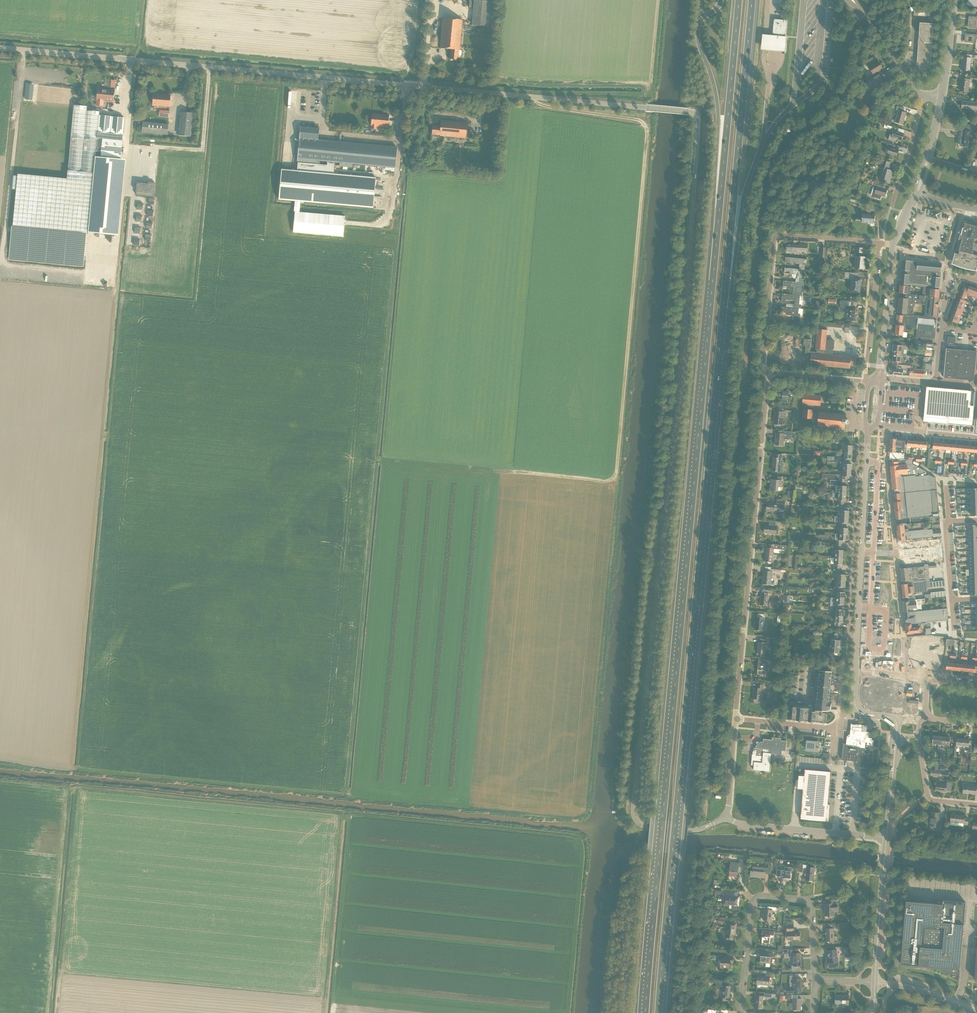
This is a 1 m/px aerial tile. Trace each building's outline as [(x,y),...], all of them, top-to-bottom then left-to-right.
[(472,25),(488,26),(490,1),(474,0),(472,25)] [(922,72),(930,73),(933,24),(934,10),(932,10),(932,17),(929,17),(928,24),(920,23),(917,64),(918,67),(918,70),(921,70),(922,72)] [(460,50),(462,20),(443,18),(440,48),(451,49),(451,54),(450,54),(449,59),(458,60),(459,50),(460,50)] [(976,30),(976,20),(976,19),(972,18),(972,21),(969,20),(968,29),(976,30)] [(787,20),(774,19),(773,35),(785,36),(787,20)] [(976,39),(976,33),(976,36),(965,35),(965,43),(976,44),(976,39)] [(769,51),(786,52),(788,37),(770,36),(764,35),(762,50),(769,51)] [(878,62),(876,64),(872,58),(866,63),(874,76),(863,83),(870,93),(885,83),(878,72),(883,69),(878,62)] [(962,71),(970,72),(971,59),(963,58),(962,71)] [(123,88),(124,74),(115,74),(115,88),(123,88)] [(961,92),(968,92),(970,80),(961,79),(960,86),(962,86),(961,92)] [(97,101),(96,105),(104,106),(104,101),(114,102),(115,90),(98,88),(97,101)] [(153,106),(170,107),(171,95),(154,93),(153,106)] [(970,108),(972,108),(972,109),(976,110),(976,108),(976,103),(962,101),(961,109),(963,109),(963,110),(964,111),(966,111),(968,111),(968,110),(969,110),(970,108)] [(124,135),(125,118),(99,115),(100,111),(87,110),(87,106),(74,105),(68,178),(18,174),(13,225),(113,234),(122,134),(124,135)] [(895,123),(903,125),(906,113),(904,112),(905,109),(897,107),(896,110),(898,111),(895,123)] [(179,136),(191,137),(193,113),(181,112),(179,136)] [(373,128),(376,128),(376,125),(388,126),(389,114),(374,113),(373,125),(373,128)] [(440,136),(465,138),(467,123),(441,120),(440,126),(433,126),(432,134),(440,135),(440,136)] [(142,133),(168,135),(169,124),(143,122),(142,133)] [(965,124),(964,128),(960,127),(959,131),(962,131),(962,134),(961,134),(960,146),(964,146),(964,147),(967,147),(967,150),(972,150),(973,141),(969,141),(970,132),(974,132),(974,134),(975,134),(976,125),(965,124)] [(297,171),(281,169),(279,199),(373,208),(376,178),(334,174),(335,162),(340,163),(340,166),(352,167),(352,164),(389,167),(388,171),(395,172),(397,147),(318,139),(319,128),(300,127),(297,162),(298,163),(297,171)] [(787,137),(790,133),(784,127),(780,130),(787,137)] [(899,129),(892,127),(888,140),(897,143),(898,140),(901,141),(904,134),(898,132),(899,129)] [(899,150),(895,149),(896,145),(887,143),(886,149),(889,150),(887,155),(897,158),(899,150)] [(879,181),(889,184),(893,171),(888,170),(890,163),(883,161),(881,168),(883,169),(879,181)] [(871,196),(871,197),(880,200),(881,197),(881,196),(885,197),(887,190),(883,189),(884,185),(875,182),(873,187),(874,188),(872,194),(871,196)] [(856,219),(855,222),(862,222),(862,223),(871,223),(871,225),(874,225),(874,223),(875,223),(875,215),(871,215),(871,214),(869,213),(869,215),(865,215),(865,209),(866,206),(859,204),(859,207),(862,208),(862,215),(863,215),(862,220),(856,219)] [(927,214),(927,215),(929,215),(931,217),(931,218),(933,219),(938,220),(940,213),(938,212),(933,211),(928,209),(928,210),(927,214)] [(295,212),(293,231),(343,235),(345,216),(295,212)] [(976,271),(976,269),(976,225),(964,222),(962,227),(959,230),(961,231),(952,264),(976,271)] [(801,251),(808,251),(808,244),(799,243),(799,246),(796,246),(796,245),(793,244),(793,245),(787,245),(786,251),(798,252),(801,252),(801,251)] [(98,252),(116,254),(117,246),(104,245),(104,246),(99,245),(98,252)] [(855,269),(864,270),(865,258),(862,257),(862,255),(863,249),(856,248),(855,254),(857,254),(855,269)] [(799,270),(803,270),(805,270),(806,265),(803,265),(804,259),(786,258),(786,263),(792,264),(792,263),(793,263),(793,264),(800,265),(799,270)] [(942,264),(902,260),(902,263),(900,284),(940,288),(942,264)] [(796,282),(802,283),(804,283),(804,279),(802,279),(803,270),(799,270),(785,268),(785,274),(790,274),(790,273),(792,274),(792,275),(792,276),(794,278),(796,279),(796,282)] [(860,289),(860,285),(860,281),(860,280),(855,280),(855,278),(856,274),(845,273),(844,279),(852,280),(851,288),(849,287),(848,288),(848,291),(849,292),(851,292),(851,293),(859,293),(859,289),(860,289)] [(784,281),(783,287),(789,287),(789,286),(791,287),(791,288),(793,288),(793,291),(795,292),(795,295),(801,296),(803,296),(803,292),(801,292),(802,283),(796,282),(784,281)] [(907,294),(910,295),(911,286),(900,285),(899,294),(901,294),(907,294)] [(966,295),(969,287),(964,285),(963,285),(958,298),(964,300),(966,295)] [(972,297),(975,288),(971,286),(971,287),(969,286),(969,287),(966,295),(972,297)] [(919,316),(919,319),(924,319),(937,320),(937,317),(939,290),(927,289),(927,291),(926,296),(924,316),(919,316)] [(783,294),(782,303),(786,303),(786,300),(788,300),(788,299),(790,300),(790,301),(795,301),(795,305),(794,305),(793,308),(799,309),(801,309),(801,305),(802,305),(803,305),(804,296),(803,296),(801,296),(795,295),(792,295),(783,294)] [(923,296),(910,295),(907,294),(901,294),(900,299),(899,298),(897,313),(913,314),(914,304),(924,305),(925,296),(923,296)] [(957,300),(955,303),(964,307),(966,307),(966,305),(965,304),(966,301),(964,300),(958,298),(958,300),(957,300)] [(855,322),(856,308),(848,308),(848,302),(841,301),(840,309),(847,310),(846,321),(855,322)] [(955,303),(954,308),(955,308),(954,310),(962,313),(964,307),(955,303)] [(781,307),(781,313),(787,313),(787,316),(792,317),(792,319),(793,319),(792,323),(800,324),(801,315),(803,315),(803,309),(801,309),(799,309),(793,308),(781,307)] [(952,311),(951,315),(962,319),(964,320),(967,321),(967,319),(962,317),(961,316),(962,313),(954,310),(953,311),(952,311)] [(906,329),(917,330),(918,316),(903,314),(902,316),(897,315),(896,325),(895,335),(903,336),(902,337),(906,338),(907,333),(905,333),(906,329)] [(951,315),(950,319),(951,319),(950,321),(958,324),(959,320),(961,321),(962,319),(951,315)] [(917,330),(916,337),(935,339),(937,320),(919,319),(919,316),(918,316),(917,330)] [(834,341),(826,340),(827,330),(818,329),(816,349),(817,350),(816,352),(810,352),(811,340),(804,339),(803,346),(806,347),(805,354),(812,354),(811,365),(850,369),(850,365),(856,366),(857,357),(832,355),(832,349),(834,349),(834,341)] [(946,348),(956,350),(957,345),(955,345),(956,337),(947,336),(947,344),(948,344),(947,348),(946,348)] [(894,345),(893,354),(901,355),(901,354),(904,355),(904,350),(906,350),(907,343),(898,342),(898,346),(894,345)] [(957,350),(956,350),(946,348),(943,378),(974,381),(976,352),(957,350)] [(893,354),(892,362),(895,362),(894,367),(902,368),(910,369),(911,369),(913,369),(913,366),(911,365),(911,364),(906,363),(907,355),(904,355),(901,354),(901,355),(893,354)] [(902,368),(894,367),(893,375),(903,376),(904,370),(902,370),(902,368)] [(796,387),(793,387),(787,387),(787,392),(783,392),(782,402),(788,402),(789,394),(795,395),(796,387)] [(927,387),(924,421),(927,422),(973,426),(976,391),(927,387)] [(826,413),(820,413),(820,414),(813,413),(814,405),(821,406),(822,396),(804,395),(803,404),(805,405),(803,418),(813,419),(812,425),(828,426),(828,427),(829,427),(831,427),(831,428),(832,428),(832,427),(835,427),(835,428),(836,428),(836,427),(838,427),(838,428),(839,428),(839,427),(841,428),(841,429),(842,429),(842,428),(844,428),(844,429),(845,429),(845,424),(848,424),(848,420),(846,420),(846,415),(845,414),(845,415),(843,415),(843,414),(842,415),(840,415),(840,414),(839,414),(839,415),(837,415),(837,414),(836,414),(836,415),(833,414),(833,413),(833,414),(830,414),(830,413),(829,413),(829,414),(827,414),(827,413),(826,413)] [(774,425),(782,426),(784,413),(775,412),(774,425)] [(793,436),(794,433),(794,432),(783,430),(783,433),(776,433),(776,435),(775,446),(782,446),(784,446),(784,437),(791,438),(792,435),(793,436)] [(890,457),(890,460),(904,459),(905,448),(906,442),(902,442),(902,441),(891,439),(889,453),(890,453),(890,456),(890,457)] [(844,453),(852,453),(853,446),(849,446),(850,443),(846,443),(846,446),(845,446),(844,453)] [(852,460),(852,453),(844,453),(844,456),(835,456),(835,460),(843,461),(842,462),(849,462),(849,460),(852,460)] [(784,462),(781,462),(781,459),(782,459),(782,455),(775,455),(775,458),(773,458),(772,471),(780,472),(780,471),(783,472),(784,462)] [(904,459),(890,460),(890,463),(891,478),(901,477),(901,474),(903,474),(903,475),(907,474),(907,477),(915,476),(916,477),(926,476),(929,476),(927,475),(927,473),(916,466),(915,466),(912,465),(912,464),(913,460),(908,460),(904,460),(904,459)] [(843,471),(851,471),(852,465),(849,465),(849,462),(842,462),(842,464),(844,464),(843,471)] [(851,471),(843,471),(843,473),(840,473),(840,474),(823,473),(822,478),(840,479),(840,480),(847,480),(848,477),(851,477),(851,471)] [(907,477),(901,477),(891,478),(893,490),(894,495),(893,495),(894,506),(896,520),(913,518),(913,523),(940,521),(936,478),(929,477),(926,476),(916,477),(915,476),(907,477)] [(782,481),(782,478),(775,477),(775,480),(771,480),(770,491),(778,492),(778,487),(781,487),(782,481)] [(830,485),(839,486),(838,494),(847,494),(847,487),(844,487),(845,480),(839,479),(839,480),(831,480),(830,485)] [(835,493),(835,500),(838,500),(838,501),(839,501),(839,504),(837,504),(837,506),(837,507),(838,507),(843,507),(843,506),(844,501),(846,501),(847,494),(838,494),(835,493)] [(767,503),(767,511),(778,512),(778,514),(784,515),(786,500),(785,500),(780,499),(779,499),(777,499),(777,504),(767,503)] [(838,507),(838,511),(841,511),(841,517),(849,518),(849,511),(843,511),(843,507),(838,507)] [(839,523),(839,526),(845,526),(846,524),(848,524),(849,518),(841,517),(836,517),(835,523),(839,523)] [(896,524),(897,533),(930,530),(929,530),(927,530),(926,522),(913,523),(907,524),(907,523),(896,524)] [(777,526),(777,527),(765,526),(764,533),(776,534),(778,534),(779,526),(777,526)] [(840,535),(848,535),(848,529),(845,529),(845,526),(839,526),(839,529),(840,529),(840,535)] [(930,530),(897,533),(898,541),(915,540),(915,539),(941,537),(940,530),(930,531),(930,530)] [(836,534),(836,540),(837,540),(837,543),(841,543),(842,541),(847,541),(848,535),(840,535),(836,534)] [(835,550),(835,558),(843,558),(844,551),(841,551),(841,546),(841,543),(837,543),(835,543),(835,546),(837,547),(836,550),(835,550)] [(765,558),(765,562),(773,562),(773,559),(776,559),(777,555),(773,555),(774,549),(774,550),(774,549),(785,550),(785,549),(785,546),(769,544),(769,548),(766,548),(765,558)] [(832,559),(832,565),(834,565),(835,565),(835,568),(834,568),(834,571),(835,571),(840,572),(840,565),(843,565),(843,558),(835,558),(832,559)] [(912,584),(926,583),(929,582),(928,568),(937,567),(936,564),(928,565),(928,564),(925,565),(925,566),(901,568),(900,568),(901,582),(902,582),(902,585),(912,584)] [(772,572),(764,571),(762,584),(771,585),(771,584),(775,584),(775,581),(771,581),(772,572)] [(835,571),(835,575),(838,575),(837,581),(845,582),(846,574),(840,574),(840,572),(835,571)] [(836,587),(836,590),(842,590),(842,587),(845,588),(845,582),(837,581),(837,587),(836,587)] [(903,601),(916,600),(915,593),(927,592),(926,583),(912,584),(902,585),(903,601)] [(770,601),(767,601),(768,594),(773,594),(773,590),(766,590),(765,593),(762,593),(760,605),(770,606),(770,601)] [(837,592),(836,599),(844,599),(845,593),(842,593),(842,590),(836,590),(835,592),(837,592)] [(831,598),(831,607),(834,607),(841,608),(841,605),(844,605),(844,599),(836,599),(831,598)] [(904,613),(922,611),(921,602),(925,602),(925,599),(916,600),(903,601),(904,613)] [(832,609),(832,615),(835,616),(835,617),(843,617),(844,610),(841,610),(841,608),(834,607),(834,609),(832,609)] [(948,620),(947,609),(941,609),(922,611),(904,613),(905,621),(906,621),(906,624),(930,622),(948,620)] [(764,626),(765,622),(764,622),(764,615),(757,614),(757,618),(756,618),(755,622),(754,622),(754,626),(755,626),(755,630),(758,631),(759,631),(763,631),(763,626),(764,626)] [(843,617),(835,617),(835,623),(837,623),(836,626),(840,627),(840,624),(843,624),(843,617)] [(930,626),(930,622),(906,624),(905,624),(906,634),(921,633),(920,630),(921,630),(921,624),(927,624),(927,626),(928,627),(930,626)] [(839,654),(840,641),(838,641),(838,634),(832,634),(831,637),(833,637),(832,640),(831,640),(830,653),(835,653),(835,655),(838,656),(838,654),(839,654)] [(912,639),(910,666),(920,667),(921,667),(926,667),(927,668),(927,667),(943,669),(946,639),(929,637),(929,638),(921,638),(921,639),(912,639)] [(770,653),(765,653),(766,639),(760,639),(760,643),(758,643),(757,653),(761,654),(761,657),(769,658),(770,653)] [(759,659),(757,674),(765,675),(766,660),(759,659)] [(821,671),(816,710),(823,711),(828,712),(828,709),(831,710),(832,704),(829,703),(833,672),(821,671)] [(764,689),(764,685),(758,684),(757,688),(754,688),(754,693),(755,693),(754,700),(755,701),(759,702),(760,701),(760,699),(761,699),(762,689),(763,689),(764,689)] [(823,711),(816,710),(816,711),(810,711),(811,708),(792,707),(791,719),(797,720),(803,721),(803,720),(809,721),(815,722),(815,721),(827,723),(827,713),(823,713),(823,711)] [(843,744),(841,760),(861,762),(871,763),(873,750),(873,747),(874,746),(874,741),(872,741),(866,740),(867,732),(861,732),(862,726),(862,725),(853,724),(853,725),(851,741),(848,741),(848,746),(846,746),(846,744),(843,744)] [(938,751),(940,751),(941,748),(941,744),(942,737),(933,736),(933,737),(932,736),(931,740),(932,740),(932,744),(938,744),(938,751)] [(754,770),(770,771),(772,753),(782,754),(783,751),(786,751),(787,741),(781,740),(781,738),(773,737),(773,739),(764,739),(763,742),(761,742),(757,746),(756,748),(754,748),(754,751),(755,752),(755,754),(752,754),(751,765),(754,765),(754,770)] [(942,737),(941,744),(949,745),(950,738),(942,737)] [(963,746),(962,752),(964,752),(965,750),(968,751),(968,753),(971,753),(971,746),(969,746),(970,740),(963,739),(963,746)] [(806,751),(818,752),(819,748),(816,748),(816,742),(807,741),(806,743),(806,744),(805,745),(805,746),(805,747),(805,748),(806,749),(806,751)] [(827,818),(831,772),(805,769),(804,776),(799,775),(798,789),(799,786),(804,786),(801,819),(807,820),(808,816),(827,818)] [(935,790),(946,792),(946,791),(951,791),(951,783),(947,782),(946,784),(936,783),(935,790)] [(976,786),(976,787),(963,786),(963,793),(976,795),(976,792),(976,793),(976,786)] [(936,831),(941,831),(942,824),(938,823),(939,813),(931,812),(929,826),(937,827),(936,831)] [(963,824),(967,825),(968,818),(964,818),(964,816),(951,814),(950,822),(963,823),(963,824)] [(731,862),(729,876),(738,877),(739,868),(739,867),(746,868),(746,862),(746,860),(743,859),(743,860),(740,859),(739,863),(731,862)] [(803,864),(800,863),(800,872),(803,872),(803,868),(807,868),(806,880),(813,881),(815,868),(807,868),(808,865),(803,864)] [(771,874),(772,865),(769,865),(768,868),(753,867),(752,870),(751,870),(750,877),(765,878),(765,873),(771,874)] [(777,870),(776,876),(781,877),(780,882),(784,883),(784,878),(791,879),(791,872),(794,872),(794,868),(792,867),(786,867),(785,870),(777,870)] [(739,906),(740,897),(733,896),(734,893),(725,892),(724,901),(722,901),(722,905),(729,905),(729,909),(739,910),(739,906)] [(828,904),(825,904),(825,909),(827,909),(827,916),(834,915),(834,911),(837,911),(837,904),(835,904),(834,899),(828,900),(828,904)] [(943,900),(942,904),(907,901),(901,964),(960,969),(963,932),(961,932),(962,925),(964,925),(966,903),(943,900)] [(763,920),(772,921),(773,911),(776,911),(776,908),(768,907),(767,910),(764,909),(763,920)] [(726,928),(725,934),(727,935),(727,940),(733,941),(734,932),(736,932),(737,925),(735,925),(732,925),(733,922),(729,922),(728,924),(728,928),(726,928)] [(834,942),(833,928),(838,928),(837,924),(828,925),(829,929),(826,929),(826,942),(834,942)] [(787,926),(787,940),(792,939),(792,941),(793,942),(795,942),(796,941),(796,939),(800,939),(800,933),(794,933),(794,926),(794,925),(787,926)] [(774,938),(774,932),(762,930),(762,934),(763,934),(762,943),(770,944),(770,938),(774,938)] [(801,953),(798,953),(798,950),(791,951),(791,954),(793,954),(793,966),(792,966),(792,971),(798,971),(799,971),(799,970),(800,970),(800,969),(800,966),(801,966),(801,953)] [(837,963),(837,962),(838,962),(838,957),(837,957),(837,950),(827,950),(827,954),(828,954),(828,963),(829,963),(829,967),(834,966),(835,966),(836,965),(837,965),(837,964),(837,963)] [(760,953),(760,956),(761,956),(760,962),(770,963),(773,964),(773,962),(774,954),(760,953)] [(733,962),(733,958),(726,957),(726,958),(721,958),(720,969),(724,969),(724,968),(729,968),(730,961),(733,962)] [(773,978),(774,974),(766,974),(766,977),(758,976),(757,984),(769,985),(770,977),(773,978)] [(802,978),(796,978),(796,976),(790,976),(790,979),(793,979),(793,984),(790,984),(790,987),(787,987),(787,993),(802,993),(802,986),(803,986),(803,985),(804,985),(804,984),(804,983),(803,983),(803,982),(802,982),(802,978)] [(720,1000),(725,1001),(726,997),(729,998),(731,987),(725,986),(726,982),(718,981),(718,988),(722,988),(722,997),(721,997),(720,1000)] [(849,996),(847,995),(835,995),(835,1004),(845,1004),(845,1005),(849,1005),(849,996)] [(754,1008),(762,1009),(763,996),(756,996),(755,1003),(754,1008)] [(790,1003),(789,1007),(793,1007),(793,1010),(801,1010),(802,999),(798,999),(793,999),(793,1003),(790,1003)]
